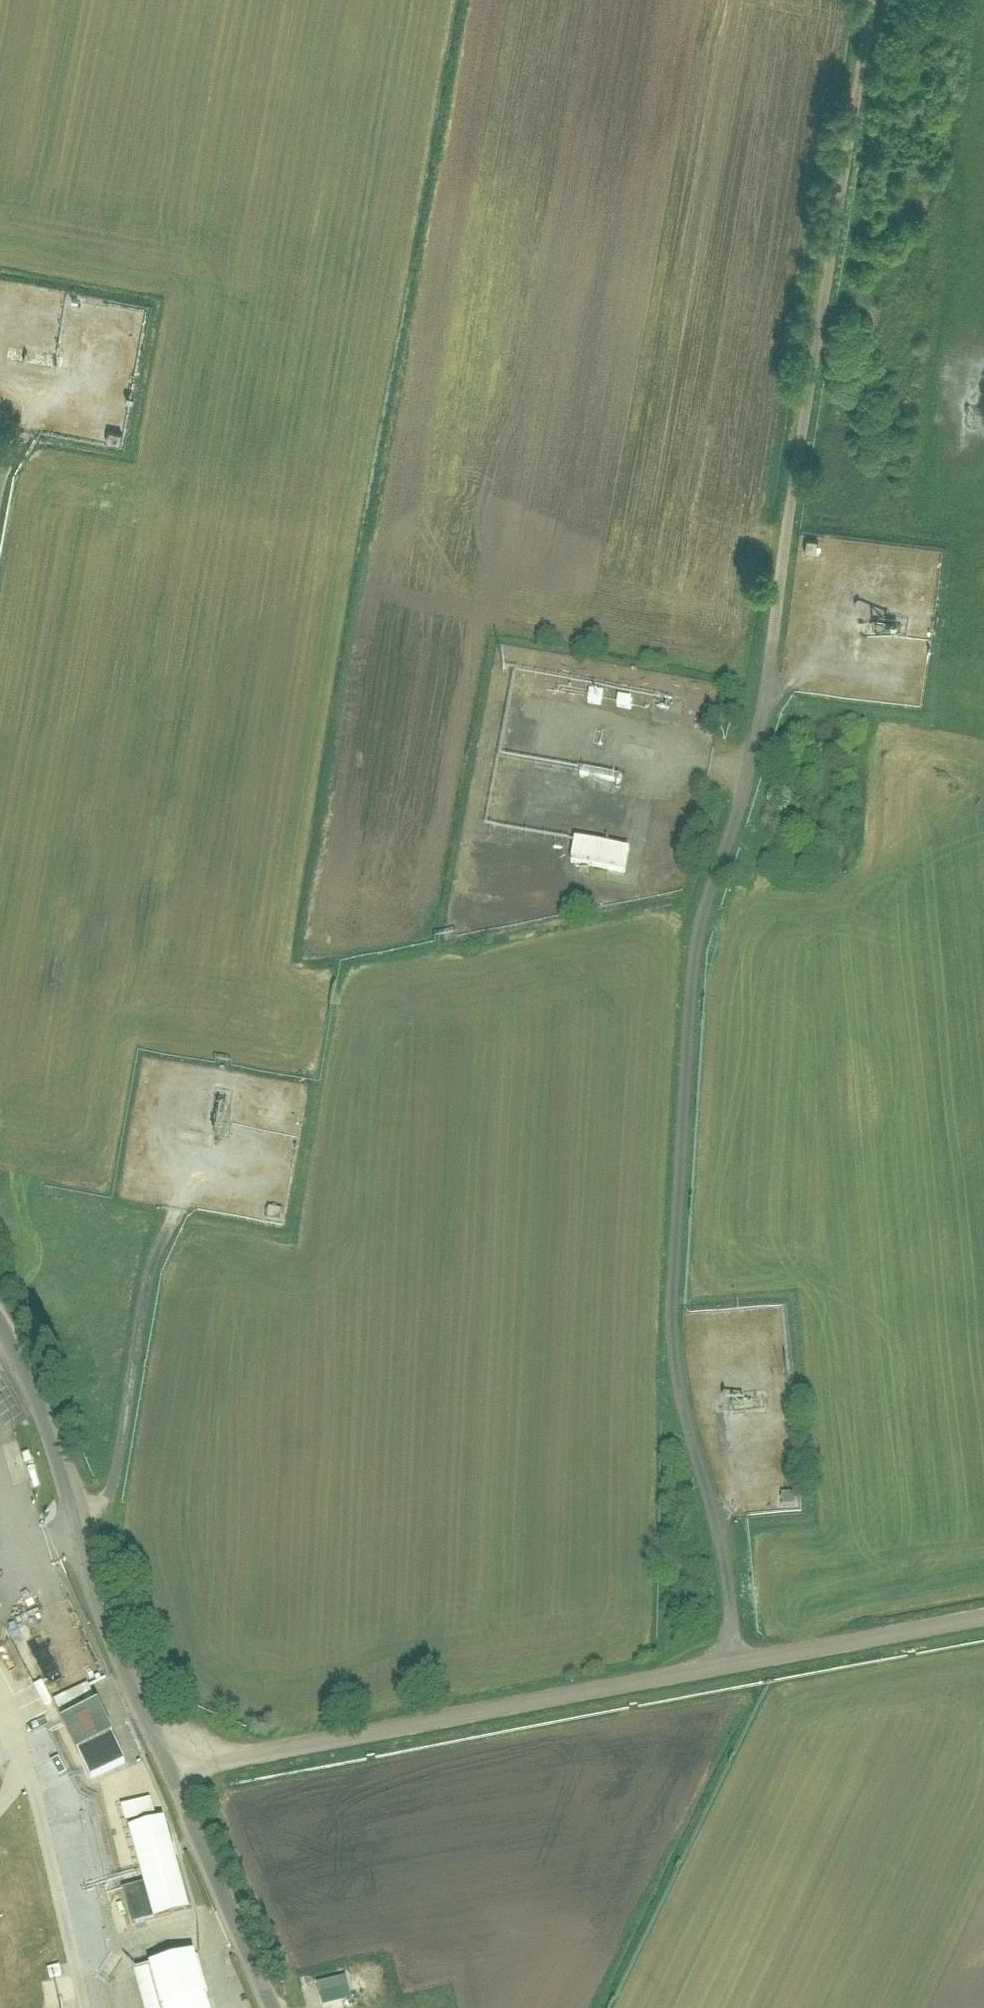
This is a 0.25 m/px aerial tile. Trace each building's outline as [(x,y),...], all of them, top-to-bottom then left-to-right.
[(110,439),(126,442),(128,426),(113,424),(110,439)] [(823,542),(808,540),(806,556),(822,558),(823,542)] [(709,704),(694,703),(691,727),(707,728),(709,704)] [(616,851),(567,846),(565,875),(613,879),(616,851)] [(94,1693),(46,1710),(56,1739),(105,1722),(94,1693)] [(122,1886),(125,1908),(178,1898),(163,1816),(130,1822),(141,1883),(122,1886)] [(188,1954),(132,1964),(139,2007),(198,2007),(188,1954)] [(314,1980),(320,2007),(341,2007),(333,1976),(314,1980)]
